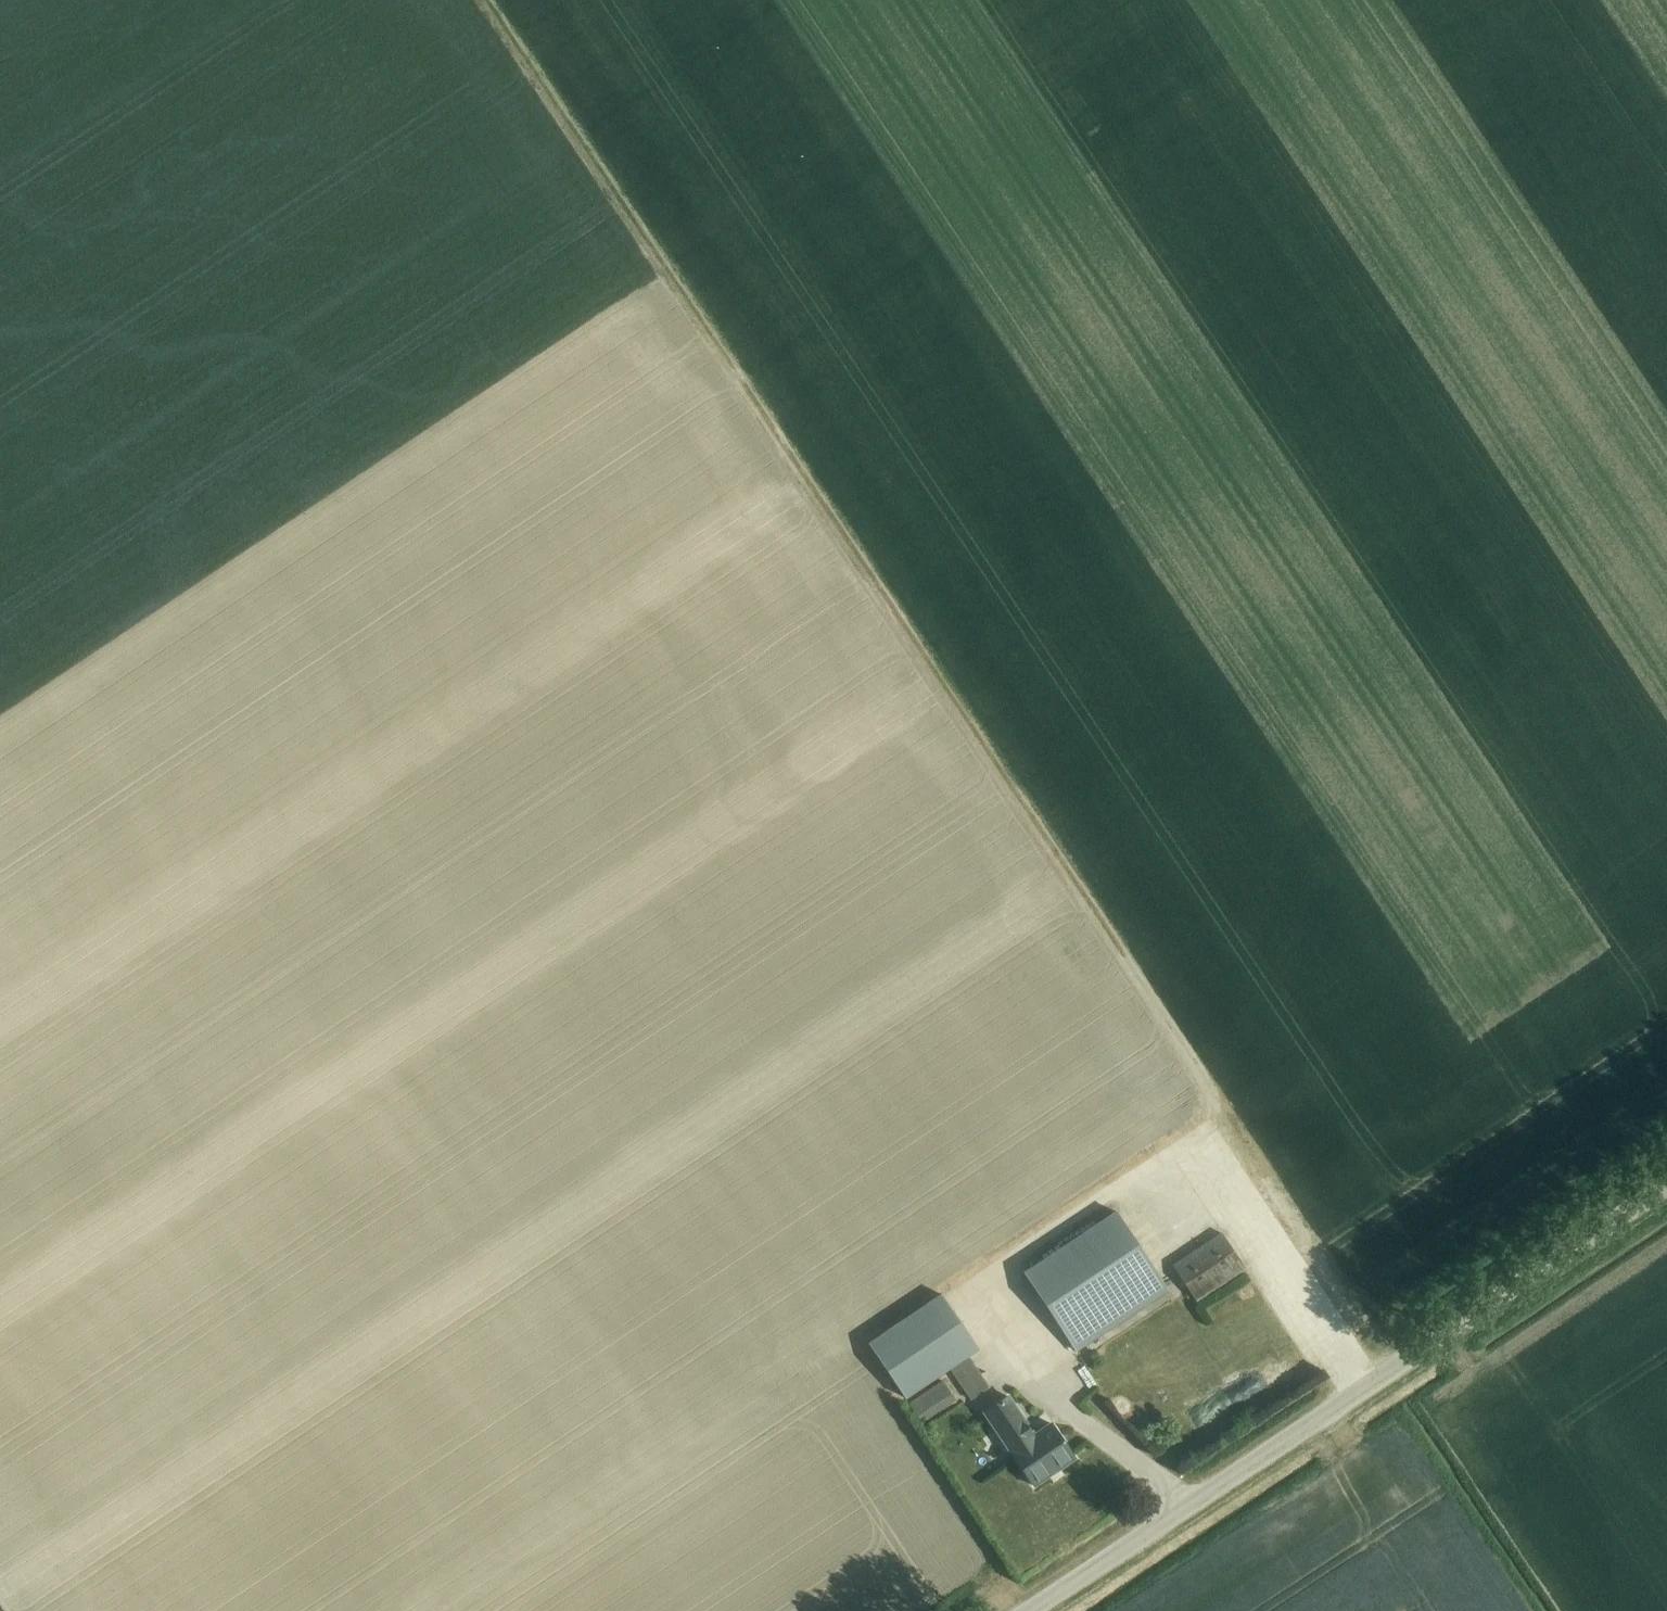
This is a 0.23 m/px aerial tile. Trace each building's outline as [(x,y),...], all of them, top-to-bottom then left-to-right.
[(1076,1352),(1168,1290),(1116,1212),(1024,1273),(1076,1352)] [(1196,1301),(1245,1269),(1221,1233),(1172,1266),(1196,1301)] [(971,1400),(989,1387),(968,1356),(978,1349),(941,1294),(868,1343),(905,1398),(949,1368),(971,1400)] [(922,1423),(955,1400),(946,1386),(913,1408),(922,1423)] [(1034,1486),(1075,1458),(1052,1423),(1034,1435),(1008,1396),(984,1412),(1034,1486)]
